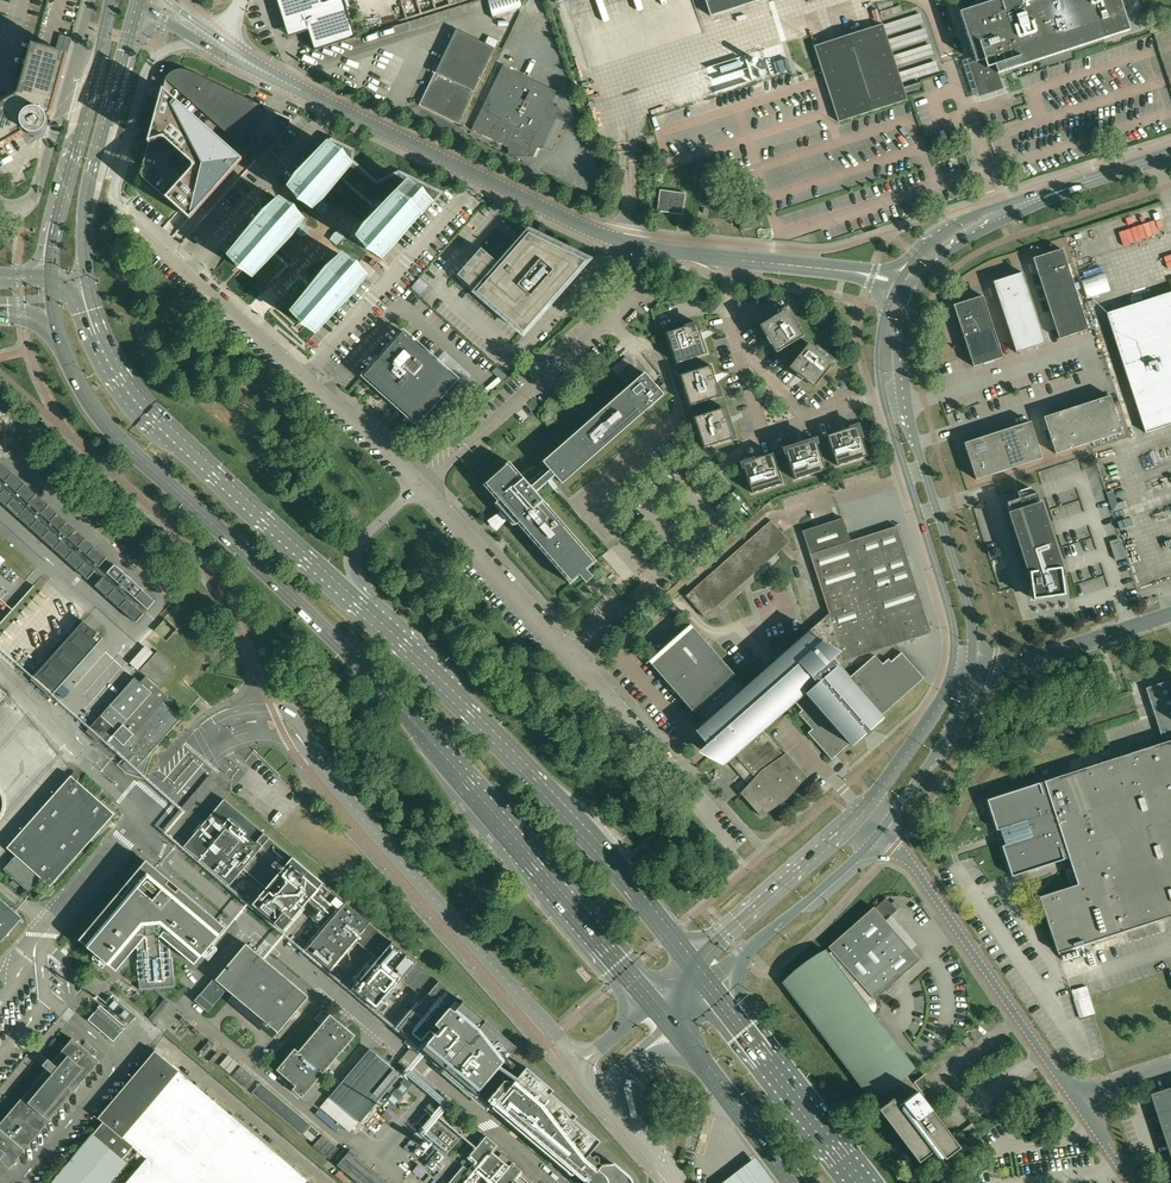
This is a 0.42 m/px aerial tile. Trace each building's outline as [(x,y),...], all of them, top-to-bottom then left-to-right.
[(18,95),(33,45),(45,0),(0,0),(0,105),(18,95)] [(289,36),(298,33),(299,34),(309,31),(315,51),(356,38),(344,0),(332,0),(323,3),(322,0),(277,0),(285,27),(286,27),(289,36)] [(516,0),(495,0),(491,1),(497,16),(526,7),(523,0),(517,2),(516,0)] [(713,7),(716,19),(753,9),(774,4),(773,0),(740,0),(713,7)] [(977,6),(959,12),(975,61),(967,64),(973,81),(981,78),(984,86),(1001,81),(998,73),(1129,30),(1119,0),(996,0),(982,4),(977,6)] [(908,99),(883,24),(814,46),(821,68),(839,122),(908,99)] [(419,105),(459,124),(495,48),(456,30),(441,62),(434,73),(419,105)] [(21,135),(23,134),(22,131),(24,129),(25,131),(27,133),(29,135),(32,135),(35,136),(37,135),(40,135),(42,133),(44,132),(46,130),(47,127),(48,125),(48,122),(48,120),(47,118),(47,117),(51,115),(68,54),(37,46),(33,45),(18,95),(0,105),(0,147),(21,135)] [(514,45),(511,52),(523,57),(526,51),(514,45)] [(312,54),(314,61),(323,58),(321,51),(312,54)] [(472,130),(526,155),(556,91),(503,65),(472,130)] [(244,130),(265,107),(252,101),(244,97),(188,71),(187,70),(186,70),(185,70),(184,69),(183,69),(182,69),(181,69),(180,69),(179,69),(177,70),(176,70),(175,70),(174,71),(173,72),(171,72),(171,73),(170,73),(170,74),(169,75),(168,76),(167,76),(167,77),(166,78),(165,80),(165,81),(160,99),(153,126),(144,158),(141,171),(141,172),(141,173),(141,174),(141,175),(142,176),(142,177),(143,177),(143,178),(176,208),(179,210),(190,219),(174,237),(181,244),(182,244),(257,160),(266,150),(244,130)] [(667,93),(672,110),(729,94),(725,77),(667,93)] [(441,193),(439,192),(332,140),(293,183),(289,188),(300,198),(290,209),(279,199),(224,261),(232,269),(235,271),(237,273),(238,274),(311,339),(366,277),(355,267),(363,258),(374,267),(441,193)] [(660,190),(658,211),(683,214),(685,193),(660,190)] [(729,209),(731,218),(738,217),(735,207),(729,209)] [(748,218),(739,220),(742,230),(751,228),(748,218)] [(457,275),(523,333),(586,261),(552,245),(549,248),(530,239),(525,244),(519,239),(515,244),(521,248),(504,268),(481,248),(457,275)] [(1088,329),(1062,249),(1041,256),(1039,261),(1034,262),(1059,339),(1088,329)] [(1091,270),(1098,292),(1121,285),(1114,263),(1091,270)] [(995,286),(1016,353),(1045,343),(1023,272),(1002,279),(999,284),(995,286)] [(411,288),(420,296),(429,285),(420,277),(411,288)] [(1107,313),(1146,432),(1170,424),(1170,292),(1107,313)] [(1003,357),(983,295),(962,302),(959,308),(955,309),(974,366),(1003,357)] [(766,338),(770,345),(771,345),(772,345),(776,352),(803,336),(787,309),(760,326),(767,337),(766,338)] [(704,340),(701,332),(700,332),(697,323),(667,333),(677,363),(706,354),(707,354),(703,340),(704,340)] [(380,358),(364,376),(417,423),(440,397),(448,404),(464,386),(456,379),(404,332),(380,358)] [(790,367),(797,373),(796,375),(803,380),(804,379),(814,387),(834,362),(809,343),(790,367)] [(718,383),(718,382),(715,374),(714,375),(711,365),(710,365),(710,366),(681,375),(690,406),(720,396),(721,396),(716,383),(718,383)] [(509,462),(483,484),(498,501),(496,503),(502,510),(499,514),(493,518),(500,526),(505,521),(509,519),(515,525),(517,524),(570,584),(572,582),(581,575),(586,582),(589,580),(592,577),(587,570),(595,561),(535,492),(548,481),(550,479),(555,475),(562,483),(648,408),(652,405),(663,394),(645,373),(643,375),(628,387),(606,407),(544,462),(551,470),(532,486),(509,462)] [(1093,401),(1105,437),(1122,432),(1110,395),(1093,401)] [(1077,406),(1089,443),(1105,437),(1093,401),(1077,406)] [(1060,411),(1072,448),(1089,443),(1077,406),(1060,411)] [(731,425),(729,417),(728,417),(725,408),(724,408),(694,418),(704,448),(734,439),(735,439),(730,425),(731,425)] [(1072,448),(1060,411),(1044,417),(1056,454),(1072,448)] [(1014,427),(1026,463),(1042,458),(1030,421),(1014,427)] [(848,428),(840,430),(840,431),(827,436),(837,466),(868,456),(858,426),(849,429),(848,428)] [(997,432),(1009,469),(1026,463),(1014,427),(997,432)] [(981,437),(993,474),(1009,469),(997,432),(981,437)] [(964,443),(976,479),(993,474),(981,437),(964,443)] [(785,450),(786,452),(795,480),(825,470),(816,440),(816,439),(806,443),(806,441),(797,444),(798,445),(785,449),(785,450)] [(783,484),(774,456),(773,454),(773,453),(764,456),(763,455),(755,458),(755,459),(742,463),(742,464),(743,464),(752,493),(783,484)] [(100,566),(107,558),(0,462),(0,477),(100,566)] [(96,571),(0,485),(0,501),(88,579),(96,571)] [(1031,569),(1031,571),(1029,572),(1033,599),(1065,595),(1061,567),(1059,567),(1058,560),(1059,559),(1037,492),(1006,502),(1028,569),(1031,569)] [(1129,494),(1119,498),(1121,503),(1116,505),(1129,542),(1145,537),(1129,494)] [(931,633),(897,526),(850,541),(843,518),(803,531),(814,565),(829,613),(811,630),(839,662),(898,643),(912,639),(912,641),(919,639),(919,637),(931,633)] [(790,541),(784,534),(771,520),(686,596),(692,603),(704,617),(707,615),(776,553),(781,549),(790,541)] [(148,609),(156,601),(115,564),(107,573),(148,609)] [(95,586),(136,622),(144,614),(103,577),(95,586)] [(30,597),(41,590),(37,585),(27,593),(30,597)] [(58,599),(47,610),(53,617),(64,606),(58,599)] [(36,638),(42,642),(52,627),(41,619),(34,628),(40,633),(36,638)] [(155,630),(167,641),(177,629),(166,619),(155,630)] [(50,697),(103,638),(84,621),(31,680),(50,697)] [(691,624),(649,661),(674,690),(676,688),(707,722),(744,689),(715,654),(716,653),(691,624)] [(23,627),(10,640),(20,650),(33,638),(23,627)] [(787,799),(806,776),(787,753),(784,755),(765,734),(762,731),(795,702),(796,703),(798,705),(802,710),(799,713),(812,729),(808,733),(809,734),(814,739),(832,759),(837,755),(849,744),(851,746),(864,736),(872,729),(883,718),(881,716),(924,678),(902,653),(891,661),(889,659),(883,664),(875,656),(851,676),(839,662),(811,630),(777,660),(774,658),(766,665),(769,667),(744,689),(707,722),(706,722),(697,731),(714,751),(725,764),(728,761),(749,784),(741,793),(762,817),(787,799)] [(27,657),(39,644),(34,640),(23,652),(27,657)] [(148,756),(181,718),(163,702),(168,696),(157,687),(146,677),(140,682),(135,678),(86,732),(98,743),(102,738),(127,760),(123,764),(129,769),(142,774),(148,756)] [(1069,857),(1077,884),(1039,896),(1057,952),(1170,915),(1170,689),(1168,680),(1146,687),(1151,705),(1163,742),(987,799),(997,830),(1000,829),(1005,844),(1002,845),(1012,876),(1069,857)] [(115,814),(72,775),(7,848),(16,855),(4,869),(30,892),(42,878),(51,886),(115,814)] [(225,799),(185,847),(230,885),(244,869),(267,888),(253,904),(283,931),(308,902),(316,908),(309,916),(324,929),(307,950),(330,970),(356,940),(378,959),(353,989),(377,1009),(402,980),(425,999),(400,1028),(424,1049),(445,1023),(468,1042),(446,1068),(477,1094),(516,1047),(486,1021),(462,1002),(463,1002),(440,981),(439,982),(417,962),(410,956),(393,942),(370,923),(346,903),(340,897),(323,884),(324,883),(293,857),(270,838),(225,799)] [(192,899),(190,898),(186,894),(185,894),(179,889),(179,888),(179,889),(176,892),(167,884),(152,868),(152,867),(151,867),(150,866),(149,866),(148,866),(146,866),(145,866),(144,867),(143,868),(128,885),(130,887),(122,896),(119,894),(119,893),(118,894),(113,900),(113,901),(108,907),(107,907),(102,913),(102,914),(97,920),(96,920),(91,926),(91,927),(86,933),(85,933),(79,940),(116,971),(136,947),(138,949),(139,960),(137,960),(140,989),(175,986),(172,957),(171,957),(170,946),(171,944),(195,964),(226,927),(219,921),(218,922),(212,916),(206,911),(206,910),(205,910),(199,905),(193,900),(192,899)] [(886,897),(875,908),(874,906),(828,947),(832,951),(828,954),(827,953),(785,985),(871,1099),(873,1097),(905,1073),(914,1067),(874,1014),(875,1013),(876,1012),(877,1011),(877,1010),(878,1009),(878,1008),(878,1007),(878,1006),(878,1005),(878,1004),(878,1003),(878,1002),(878,1001),(877,1000),(877,999),(876,998),(920,959),(885,920),(897,910),(886,897)] [(2,942),(22,918),(0,898),(0,940),(2,942)] [(230,999),(231,1000),(275,1037),(309,996),(246,944),(231,962),(228,959),(212,978),(213,979),(195,1000),(209,1012),(227,991),(234,995),(230,999)] [(133,998),(138,1002),(142,997),(137,993),(133,998)] [(113,998),(107,1005),(114,1011),(129,1024),(135,1017),(120,1004),(113,998)] [(101,1005),(89,1020),(114,1042),(126,1027),(101,1005)] [(295,1048),(276,1069),(296,1085),(292,1089),(302,1097),(323,1074),(356,1035),(330,1014),(299,1051),(295,1048)] [(967,1037),(962,1040),(967,1047),(972,1043),(967,1037)] [(53,1062),(50,1060),(45,1066),(48,1068),(0,1126),(0,1160),(9,1168),(100,1061),(73,1038),(53,1062)] [(361,1123),(361,1122),(401,1075),(370,1049),(330,1097),(361,1123)] [(311,1182),(180,1071),(155,1051),(99,1118),(104,1122),(94,1134),(93,1133),(51,1182),(112,1182),(128,1163),(123,1159),(133,1147),(147,1158),(126,1182),(311,1182)] [(239,1064),(229,1055),(220,1065),(231,1074),(239,1064)] [(242,1066),(233,1076),(248,1089),(257,1079),(242,1066)] [(598,1138),(596,1136),(593,1133),(593,1134),(588,1130),(586,1128),(582,1125),(582,1124),(580,1123),(579,1123),(575,1119),(574,1118),(576,1116),(577,1116),(578,1115),(575,1113),(569,1108),(569,1109),(565,1105),(563,1103),(562,1103),(558,1099),(556,1097),(556,1098),(551,1094),(552,1094),(551,1093),(553,1091),(554,1090),(549,1086),(546,1083),(545,1083),(541,1080),(541,1079),(539,1078),(534,1074),(535,1074),(532,1072),(528,1069),(526,1067),(510,1087),(509,1086),(510,1086),(510,1085),(510,1084),(510,1083),(509,1082),(509,1081),(508,1081),(507,1080),(506,1080),(505,1081),(504,1081),(504,1082),(497,1089),(495,1093),(494,1093),(488,1100),(494,1105),(494,1104),(495,1105),(493,1107),(494,1107),(493,1108),(494,1108),(500,1113),(500,1114),(501,1113),(503,1115),(503,1116),(506,1118),(506,1119),(507,1119),(513,1124),(513,1125),(514,1124),(514,1125),(520,1129),(519,1130),(520,1130),(526,1135),(527,1136),(527,1135),(533,1140),(533,1141),(539,1146),(540,1147),(540,1146),(546,1151),(546,1152),(547,1152),(553,1157),(552,1157),(553,1158),(553,1157),(559,1162),(559,1163),(560,1163),(566,1168),(572,1173),(573,1174),(573,1173),(573,1174),(575,1172),(587,1182),(586,1182),(633,1182),(633,1181),(631,1179),(630,1177),(628,1175),(628,1174),(627,1174),(621,1169),(621,1168),(621,1169),(615,1164),(615,1163),(614,1163),(603,1165),(603,1164),(599,1161),(600,1160),(600,1158),(600,1157),(599,1155),(597,1155),(596,1155),(594,1155),(593,1156),(590,1153),(597,1145),(596,1145),(598,1143),(599,1143),(601,1140),(598,1138)] [(960,1146),(917,1090),(916,1091),(911,1085),(913,1084),(905,1073),(873,1097),(881,1107),(879,1109),(919,1161),(933,1151),(938,1157),(941,1158),(943,1156),(945,1158),(960,1146)] [(252,1093),(302,1134),(311,1124),(261,1082),(252,1093)] [(1153,1095),(1170,1152),(1170,1089),(1153,1095)] [(427,1112),(418,1122),(423,1126),(419,1130),(425,1134),(447,1153),(459,1139),(437,1120),(427,1112)] [(1032,1133),(1032,1134),(1033,1139),(1042,1138),(1040,1131),(1032,1133)] [(316,1143),(314,1145),(330,1159),(336,1152),(339,1149),(322,1134),(318,1139),(316,1143)] [(497,1145),(486,1136),(468,1158),(469,1159),(449,1182),(524,1182),(526,1181),(522,1177),(519,1181),(515,1178),(521,1170),(512,1163),(509,1166),(492,1152),(497,1145)] [(441,1150),(429,1165),(440,1173),(451,1158),(441,1150)] [(773,1182),(754,1157),(721,1182),(772,1182),(773,1182)]
